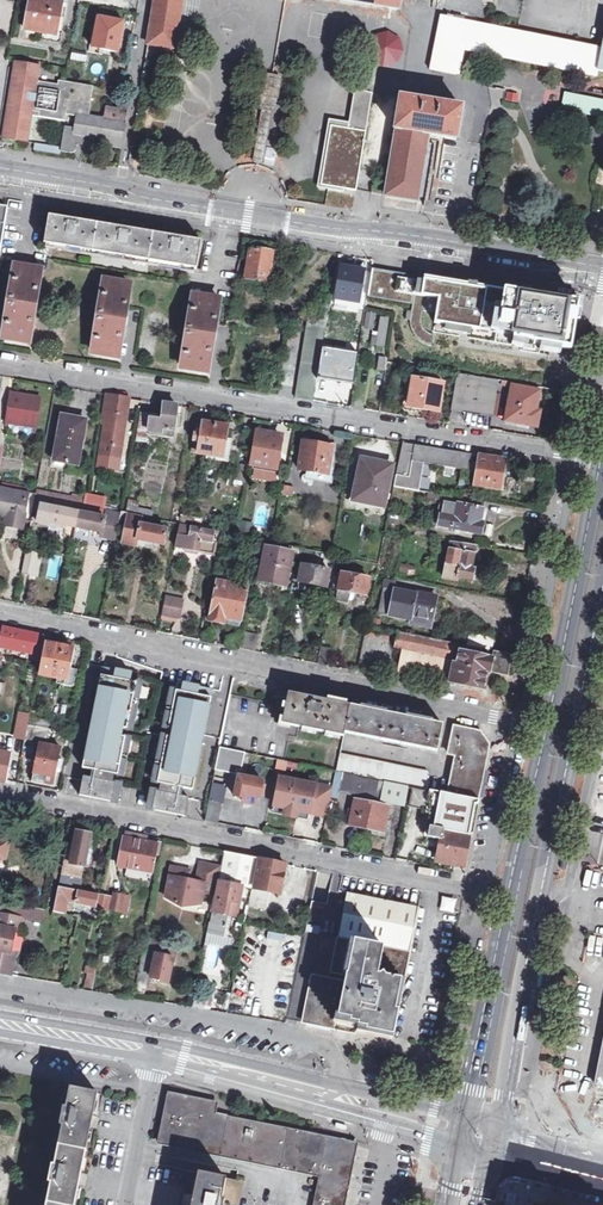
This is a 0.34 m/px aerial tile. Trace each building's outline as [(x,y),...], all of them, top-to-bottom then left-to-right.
[(62,2),(49,0),(30,0),(25,29),(42,33),(54,35),(57,17),(59,17),(62,2)] [(182,0),(154,0),(147,44),(174,48),(182,0)] [(399,8),(401,0),(348,0),(399,8)] [(66,3),(62,2),(59,17),(57,17),(54,35),(42,33),(41,40),(60,43),(66,3)] [(117,52),(123,22),(110,19),(111,14),(99,11),(92,48),(117,52)] [(597,75),(598,70),(602,71),(602,45),(602,48),(441,16),(431,69),(458,74),(463,48),(597,75)] [(396,63),(401,51),(400,40),(388,34),(376,37),(370,48),(373,60),(384,66),(396,63)] [(72,54),(70,63),(85,65),(86,56),(72,54)] [(123,124),(125,124),(128,110),(105,106),(103,119),(88,117),(93,86),(58,80),(58,84),(38,81),(40,65),(20,61),(15,88),(10,87),(8,102),(13,103),(9,124),(5,123),(2,138),(28,142),(33,111),(39,112),(39,114),(66,118),(66,114),(76,116),(74,127),(65,126),(61,151),(71,153),(75,151),(76,148),(78,141),(83,142),(85,136),(100,139),(99,145),(104,145),(104,143),(109,143),(109,146),(121,148),(123,139),(120,138),(123,124)] [(261,107),(272,109),(279,95),(277,80),(267,78),(260,91),(261,107)] [(346,190),(357,192),(373,94),(355,91),(350,123),(330,120),(329,127),(332,127),(322,186),(330,187),(329,190),(345,193),(346,190)] [(506,102),(519,103),(519,94),(507,93),(506,102)] [(565,95),(562,110),(602,118),(602,103),(565,95)] [(429,104),(429,102),(401,98),(396,130),(397,130),(387,195),(419,201),(420,197),(427,198),(436,145),(428,144),(430,136),(457,141),(462,108),(435,103),(435,105),(429,104)] [(261,112),(253,159),(258,164),(263,161),(271,113),(266,109),(261,112)] [(34,144),(33,152),(56,154),(56,146),(34,144)] [(374,186),(373,193),(384,195),(386,188),(374,186)] [(0,208),(0,254),(1,254),(1,252),(8,209),(0,208)] [(202,242),(49,216),(45,243),(197,269),(202,242)] [(238,278),(268,283),(273,252),(250,249),(247,268),(240,267),(238,278)] [(42,271),(15,267),(3,338),(30,342),(42,271)] [(367,281),(363,280),(365,271),(342,267),(339,285),(334,284),(332,297),(337,298),(337,299),(359,303),(362,288),(365,289),(367,281)] [(406,320),(410,320),(410,325),(411,331),(413,336),(415,339),(417,341),(423,345),(430,347),(432,335),(427,333),(424,331),(423,328),(422,323),(423,315),(435,317),(434,324),(513,337),(512,341),(569,350),(577,304),(373,270),(369,297),(413,305),(412,311),(407,311),(406,320)] [(134,286),(106,282),(93,358),(120,363),(134,286)] [(223,302),(195,297),(183,373),(211,377),(223,302)] [(321,304),(319,318),(328,320),(331,306),(321,304)] [(327,330),(328,320),(319,318),(309,316),(307,326),(325,329),(327,330)] [(378,335),(373,335),(372,337),(371,345),(385,347),(390,318),(381,317),(378,335)] [(364,335),(372,337),(373,335),(374,322),(367,321),(364,335)] [(340,324),(330,322),(324,359),(334,360),(340,324)] [(313,402),(325,329),(307,326),(296,399),(313,402)] [(387,359),(381,358),(378,369),(384,370),(387,359)] [(492,415),(495,398),(498,381),(457,374),(451,409),(492,415)] [(409,406),(413,380),(409,379),(404,402),(403,405),(404,409),(407,411),(427,414),(427,409),(409,406)] [(443,385),(413,380),(409,406),(427,409),(439,411),(443,385)] [(505,382),(498,381),(495,398),(502,399),(505,382)] [(513,383),(505,382),(502,399),(510,400),(506,421),(536,427),(539,412),(535,411),(539,392),(512,387),(513,383)] [(41,398),(12,394),(7,422),(36,427),(41,398)] [(107,395),(103,424),(105,424),(100,456),(120,459),(129,398),(107,395)] [(151,417),(148,434),(173,438),(175,426),(179,426),(181,415),(176,415),(177,406),(164,404),(163,415),(158,415),(158,418),(151,417)] [(147,443),(148,434),(151,417),(158,418),(158,415),(140,413),(136,441),(147,443)] [(86,422),(62,417),(55,461),(78,465),(86,422)] [(230,441),(230,439),(232,429),(228,428),(229,426),(204,422),(202,433),(195,432),(192,453),(208,456),(208,458),(212,459),(212,456),(224,458),(227,440),(230,441)] [(282,436),(257,432),(251,465),(276,469),(279,454),(282,454),(283,444),(280,444),(282,436)] [(227,440),(224,458),(231,459),(234,440),(230,439),(230,441),(227,440)] [(332,446),(303,441),(298,470),(327,475),(332,446)] [(401,451),(400,458),(412,460),(413,453),(415,445),(403,443),(401,451)] [(413,453),(420,454),(420,458),(469,467),(470,454),(415,445),(413,453)] [(479,455),(474,485),(500,490),(502,477),(508,478),(510,461),(479,455)] [(412,460),(400,458),(396,475),(410,477),(412,460)] [(362,459),(355,493),(364,494),(362,502),(383,506),(392,465),(362,459)] [(205,467),(205,471),(202,486),(214,488),(218,469),(205,467)] [(235,485),(244,487),(247,470),(238,468),(235,485)] [(201,488),(202,486),(205,471),(195,469),(192,487),(201,488)] [(3,482),(1,487),(21,491),(23,486),(3,482)] [(293,487),(285,486),(283,495),(292,496),(293,487)] [(38,494),(36,494),(29,493),(29,494),(0,488),(0,515),(11,517),(9,525),(23,527),(24,519),(32,521),(38,494)] [(55,498),(81,503),(85,504),(86,499),(37,489),(36,494),(38,494),(55,498)] [(364,494),(355,493),(354,500),(362,502),(364,494)] [(483,514),(485,502),(437,493),(436,501),(444,502),(440,527),(482,535),(486,514),(483,514)] [(79,512),(81,503),(55,498),(54,502),(70,506),(69,510),(79,512)] [(66,524),(76,526),(79,512),(69,510),(70,506),(54,502),(53,507),(41,504),(37,526),(64,531),(66,524)] [(81,503),(79,512),(93,515),(95,506),(85,504),(81,503)] [(126,505),(125,512),(143,516),(153,518),(154,511),(126,505)] [(116,537),(120,520),(122,512),(105,508),(103,517),(93,515),(79,512),(76,526),(101,531),(100,534),(116,537)] [(125,512),(122,512),(120,520),(127,521),(123,543),(136,545),(137,539),(164,544),(167,530),(159,528),(159,524),(154,523),(153,526),(141,524),(143,516),(125,512)] [(217,531),(214,531),(214,532),(194,528),(194,526),(180,524),(175,547),(214,554),(216,542),(213,542),(214,535),(217,535),(217,531)] [(6,530),(4,539),(17,541),(19,532),(6,530)] [(474,558),(476,546),(451,542),(444,577),(458,580),(458,577),(472,580),(474,569),(477,559),(474,558)] [(272,577),(287,580),(293,553),(291,552),(273,549),(266,547),(260,580),(271,582),(272,577)] [(312,550),(299,548),(298,553),(297,556),(311,559),(312,550)] [(26,552),(21,573),(33,576),(37,554),(26,552)] [(42,555),(37,554),(33,576),(37,577),(42,555)] [(302,565),(299,580),(299,582),(301,582),(327,587),(330,570),(302,565)] [(400,565),(399,573),(414,576),(416,567),(400,565)] [(341,575),(337,574),(334,587),(338,588),(336,601),(349,604),(351,593),(366,596),(369,578),(341,573),(341,575)] [(272,577),(271,582),(286,585),(287,580),(272,577)] [(299,582),(299,580),(293,579),(290,593),(293,594),(301,591),(300,589),(301,582),(299,582)] [(247,587),(241,586),(241,583),(233,581),(232,584),(217,581),(209,621),(224,623),(223,629),(229,630),(230,624),(240,625),(247,587)] [(384,581),(383,588),(393,590),(395,583),(384,581)] [(378,614),(411,620),(412,616),(432,620),(434,609),(436,597),(414,593),(414,594),(393,590),(383,588),(378,614)] [(183,599),(165,596),(162,614),(180,617),(183,599)] [(501,598),(498,617),(513,619),(516,600),(501,598)] [(412,616),(411,620),(431,624),(432,620),(412,616)] [(2,627),(0,638),(0,646),(41,654),(45,635),(2,627)] [(467,646),(412,635),(407,634),(398,631),(394,649),(402,651),(458,662),(460,651),(465,652),(467,646)] [(259,635),(244,632),(240,648),(255,651),(259,635)] [(470,634),(467,646),(492,651),(495,639),(470,634)] [(40,675),(58,678),(64,679),(63,685),(74,687),(78,670),(68,667),(72,647),(46,641),(40,675)] [(320,647),(316,664),(327,666),(330,648),(320,647)] [(458,662),(402,651),(398,672),(483,690),(487,672),(508,676),(513,655),(493,651),(492,658),(465,652),(460,651),(458,662)] [(118,678),(103,675),(94,722),(127,729),(136,682),(130,681),(131,673),(120,669),(118,678)] [(177,686),(169,731),(203,739),(211,701),(203,699),(197,698),(199,690),(177,686)] [(220,747),(233,750),(245,753),(285,761),(290,737),(298,738),(300,728),(344,737),(345,732),(350,705),(288,693),(285,707),(230,695),(223,734),(220,747)] [(443,724),(350,705),(345,732),(438,750),(443,724)] [(28,723),(29,717),(19,714),(16,735),(26,737),(28,723)] [(29,717),(28,723),(48,728),(50,718),(46,717),(45,720),(29,717)] [(48,728),(28,723),(26,737),(25,738),(35,740),(36,738),(46,740),(48,728)] [(456,755),(449,794),(477,799),(478,800),(490,745),(482,731),(454,726),(449,754),(456,755)] [(125,738),(93,730),(85,768),(118,776),(125,738)] [(199,746),(167,738),(157,785),(190,793),(199,746)] [(34,773),(55,778),(58,778),(58,774),(60,774),(63,761),(59,759),(61,748),(40,743),(34,773)] [(229,768),(233,750),(220,747),(218,757),(215,769),(229,772),(229,768)] [(242,770),(245,753),(233,750),(229,768),(242,770)] [(5,780),(8,765),(2,764),(5,753),(0,751),(0,779),(5,780)] [(337,771),(344,772),(355,774),(411,785),(428,789),(430,781),(427,780),(429,771),(340,753),(337,771)] [(355,776),(355,774),(344,772),(340,791),(382,800),(382,801),(404,806),(408,787),(355,776)] [(53,785),(55,778),(34,773),(32,781),(53,785)] [(84,776),(80,795),(89,797),(112,802),(116,783),(84,776)] [(264,781),(239,776),(235,796),(246,798),(245,802),(251,803),(259,805),(264,781)] [(332,789),(280,778),(274,806),(309,813),(326,817),(332,789)] [(410,807),(427,810),(430,792),(414,789),(410,807)] [(223,792),(211,790),(209,802),(220,804),(223,792)] [(431,790),(430,792),(427,810),(437,812),(434,826),(430,825),(430,828),(470,835),(473,818),(477,799),(449,794),(431,790)] [(155,794),(152,810),(185,817),(188,801),(155,794)] [(351,826),(365,828),(383,832),(385,821),(388,808),(356,801),(354,811),(350,811),(348,820),(352,821),(351,826)] [(209,802),(205,821),(218,823),(222,804),(220,804),(209,802)] [(309,813),(274,806),(272,813),(307,820),(309,813)] [(383,832),(365,828),(364,833),(382,836),(385,836),(387,836),(389,835),(390,829),(390,822),(385,821),(383,832)] [(470,835),(430,828),(428,838),(441,840),(437,861),(464,867),(470,835)] [(73,845),(76,831),(70,830),(67,843),(73,845)] [(67,843),(58,887),(78,890),(83,867),(87,868),(90,854),(95,855),(96,850),(91,848),(94,835),(76,831),(73,845),(67,843)] [(142,870),(151,872),(155,852),(158,853),(160,845),(141,841),(142,835),(124,832),(117,865),(142,870)] [(208,924),(206,934),(224,938),(228,916),(231,902),(238,904),(241,892),(232,890),(239,856),(222,852),(217,887),(218,889),(213,912),(212,911),(210,924),(208,924)] [(257,859),(239,856),(232,890),(241,892),(250,893),(251,888),(257,859)] [(268,892),(280,894),(285,865),(260,860),(254,889),(251,888),(250,893),(248,907),(264,911),(268,892)] [(200,863),(196,884),(203,885),(206,870),(216,867),(200,863)] [(290,866),(285,865),(280,894),(285,895),(290,866)] [(219,867),(216,867),(206,870),(203,885),(196,884),(185,882),(187,872),(171,869),(165,899),(182,908),(185,902),(200,905),(202,892),(214,895),(219,867)] [(111,897),(78,890),(58,887),(53,912),(63,913),(66,899),(95,905),(94,906),(102,907),(101,911),(108,912),(108,909),(111,897)] [(112,897),(111,897),(108,909),(121,912),(124,895),(113,893),(112,897)] [(332,971),(346,974),(344,982),(312,976),(303,1022),(328,1027),(356,1033),(357,1028),(392,1036),(406,972),(419,907),(348,893),(332,971)] [(442,898),(440,913),(455,915),(457,900),(442,898)] [(24,906),(0,901),(0,974),(10,975),(15,952),(10,952),(15,930),(18,931),(22,929),(24,925),(23,921),(22,918),(24,906)] [(238,904),(231,902),(228,916),(236,917),(238,904)] [(43,910),(24,906),(22,918),(41,922),(43,910)] [(23,932),(18,931),(15,930),(10,952),(15,952),(18,953),(23,932)] [(232,940),(224,938),(206,934),(205,944),(230,949),(232,940)] [(145,937),(143,949),(155,952),(158,940),(145,937)] [(155,954),(155,952),(143,949),(137,980),(148,982),(149,978),(164,981),(170,957),(155,954)] [(93,989),(96,976),(97,968),(87,966),(83,988),(93,989)] [(546,990),(549,974),(543,972),(540,989),(546,990)] [(384,1074),(368,1071),(366,1077),(383,1081),(384,1074)] [(86,1187),(88,1174),(82,1172),(90,1130),(97,1131),(100,1117),(93,1116),(97,1093),(70,1087),(65,1108),(63,1107),(59,1125),(62,1125),(54,1165),(51,1165),(47,1182),(50,1182),(46,1204),(75,1204),(79,1186),(86,1187)] [(170,1096),(164,1127),(161,1127),(160,1131),(163,1132),(160,1145),(320,1176),(314,1204),(343,1204),(355,1146),(213,1117),(215,1104),(170,1096)] [(334,1123),(333,1128),(345,1131),(346,1126),(334,1123)] [(224,1199),(222,1198),(226,1178),(197,1172),(193,1194),(184,1194),(182,1204),(184,1204),(223,1204),(224,1199)]
